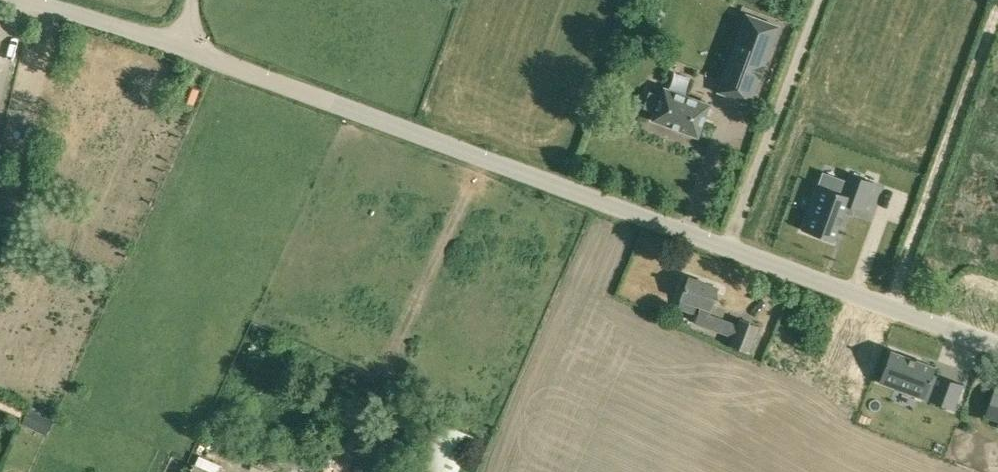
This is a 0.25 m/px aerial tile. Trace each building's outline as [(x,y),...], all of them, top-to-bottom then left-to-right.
[(652,2),(647,15),(658,19),(663,6),(652,2)] [(717,91),(752,104),(782,25),(747,12),(717,91)] [(194,102),(199,89),(188,85),(183,98),(194,102)] [(698,135),(710,103),(665,87),(662,95),(650,91),(644,106),(656,110),(653,118),(698,135)] [(833,240),(843,212),(846,204),(855,207),(863,210),(874,181),(850,172),(847,179),(843,192),(818,184),(817,185),(818,186),(803,228),(802,227),(802,229),(833,240)] [(682,297),(678,307),(695,313),(699,303),(703,304),(697,321),(712,327),(716,316),(708,313),(710,307),(717,286),(689,276),(682,297)] [(736,324),(733,334),(729,344),(750,351),(760,325),(738,318),(736,324)] [(936,366),(891,350),(879,381),(881,382),(881,380),(923,396),(923,397),(924,398),(925,396),(931,398),(931,399),(930,400),(954,409),(963,384),(939,375),(933,373),(936,366)] [(996,387),(985,415),(997,420),(997,388),(996,387)] [(28,409),(22,422),(33,428),(40,414),(28,409)] [(232,465),(204,455),(198,471),(201,471),(229,471),(232,465)]
